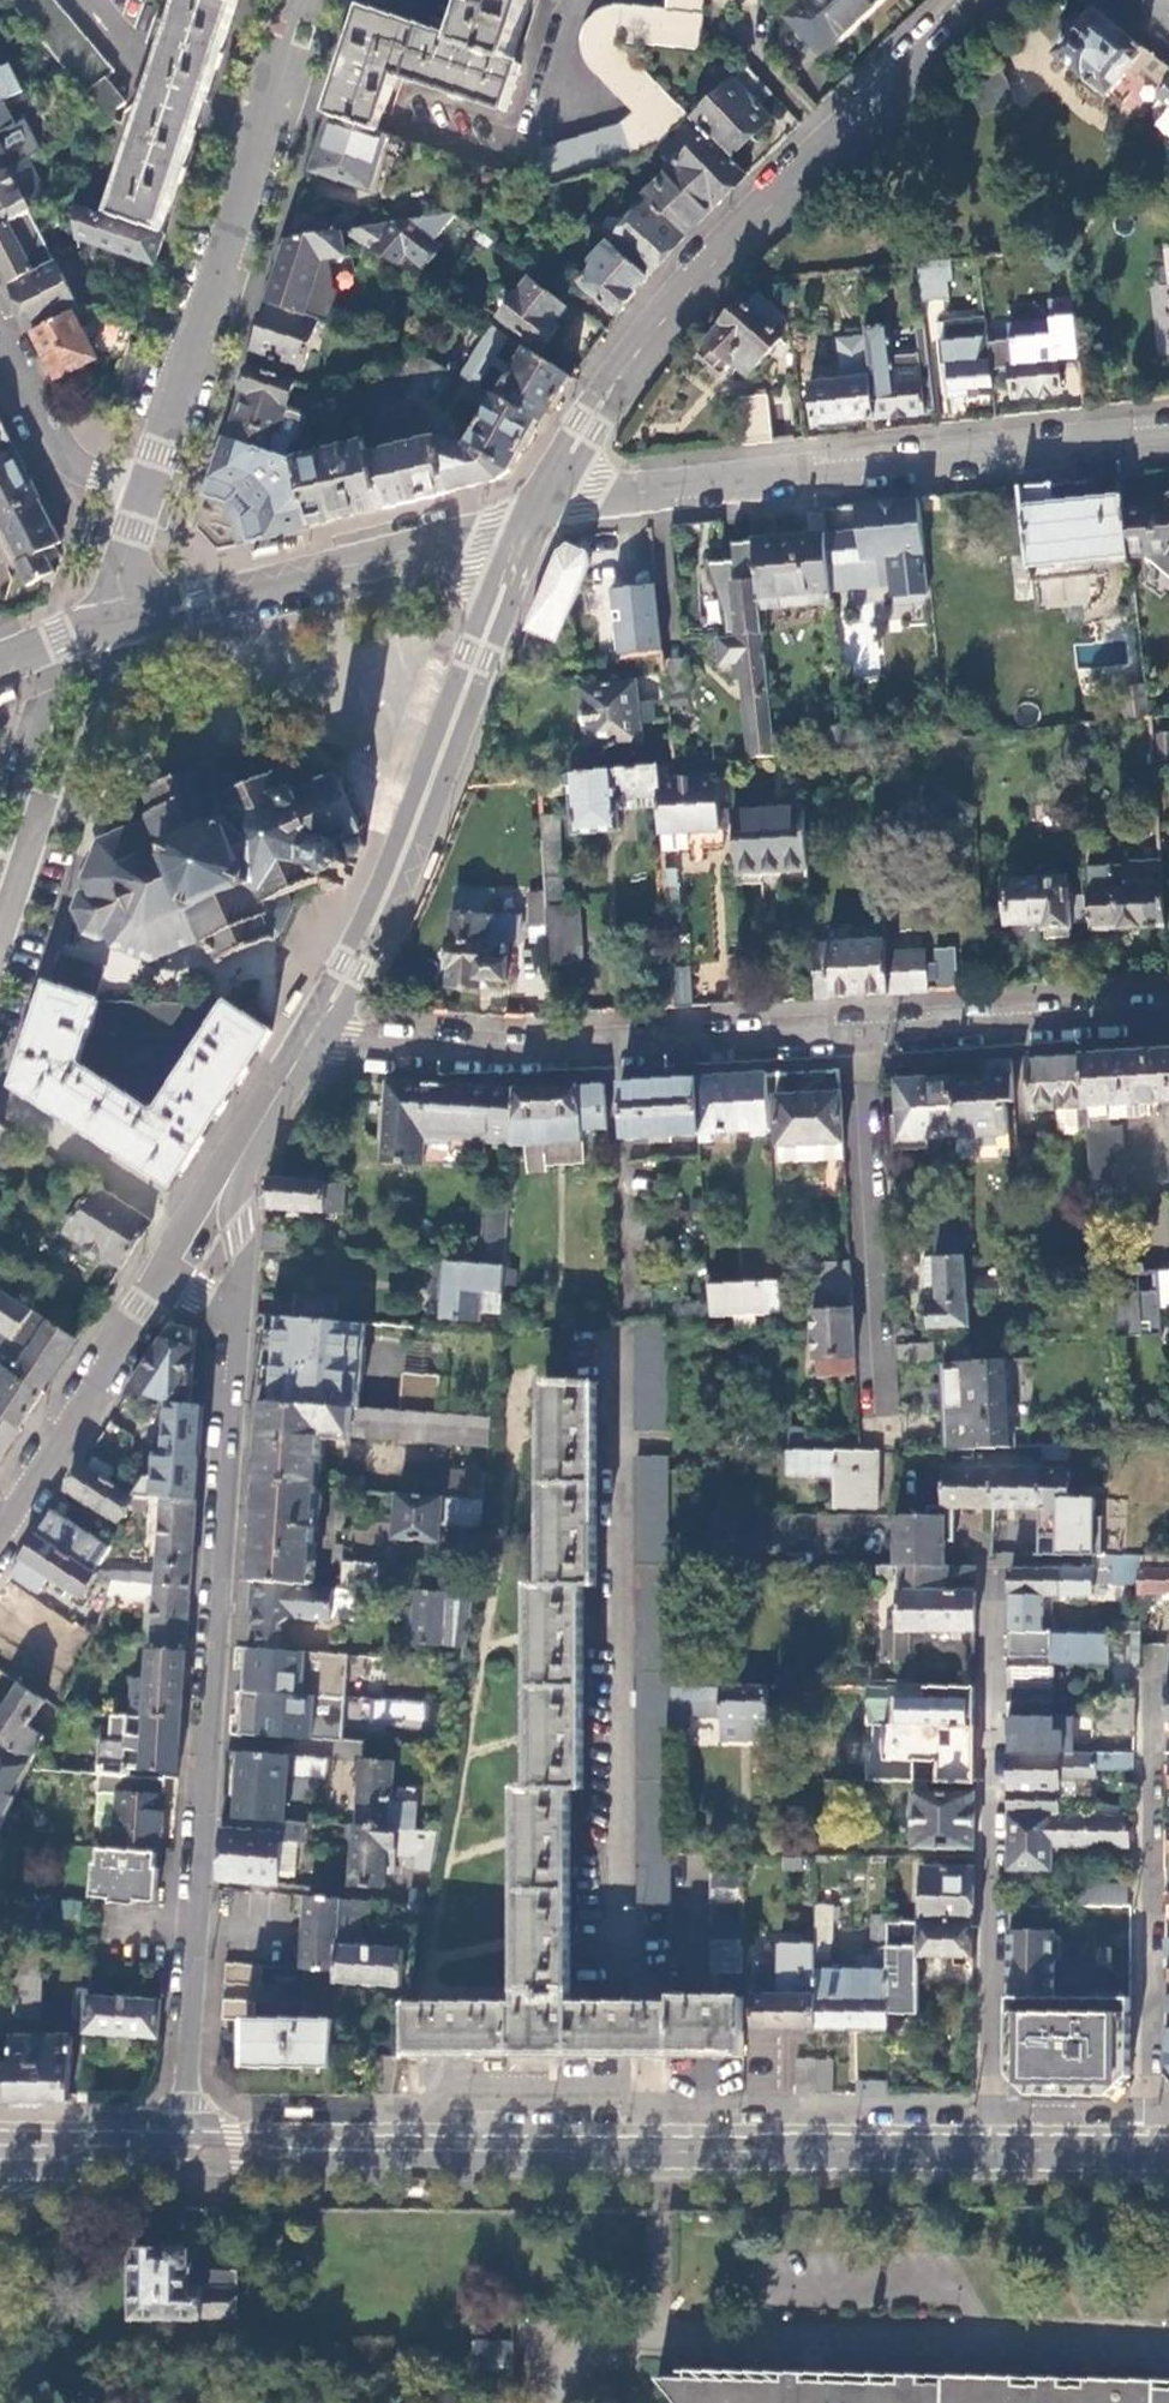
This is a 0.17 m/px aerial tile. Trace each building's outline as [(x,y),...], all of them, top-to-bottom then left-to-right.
[(118,93),(107,79),(115,73),(54,0),(7,0),(98,109),(118,93)] [(156,81),(112,218),(162,234),(181,174),(202,110),(227,34),(238,0),(182,0),(156,81)] [(364,12),(342,79),(333,106),(329,118),(378,133),(382,122),(392,94),(397,78),(481,105),(507,114),(521,68),(512,65),(533,0),(475,0),(461,43),(364,12)] [(667,12),(704,15),(704,0),(668,0),(667,12)] [(877,0),(806,0),(785,20),(820,56),(877,0)] [(1148,13),(1156,17),(1168,31),(1168,0),(1135,0),(1148,13)] [(622,46),(625,8),(620,8),(609,9),(601,12),(594,16),(590,19),(586,24),(584,30),(583,34),(581,41),(581,49),(582,53),(584,58),(587,62),(591,68),(595,72),(621,49),(619,47),(619,45),(622,46)] [(656,48),(660,11),(625,8),(622,46),(656,48)] [(1168,108),(1168,70),(1095,9),(1056,54),(1108,97),(1135,64),(1165,88),(1157,97),(1158,99),(1168,108)] [(704,15),(667,12),(660,11),(656,48),(701,52),(704,15)] [(621,49),(595,72),(630,108),(656,84),(621,49)] [(24,92),(10,65),(0,69),(0,104),(3,103),(24,92)] [(772,96),(748,70),(735,83),(733,81),(692,121),(707,137),(731,160),(771,120),(760,108),(772,96)] [(689,117),(656,84),(630,108),(635,113),(646,124),(657,151),(689,117)] [(105,118),(125,102),(118,93),(98,109),(105,118)] [(1144,116),(1168,137),(1168,108),(1158,99),(1144,116)] [(15,127),(3,103),(0,104),(0,134),(15,127)] [(646,124),(635,113),(622,126),(542,153),(552,187),(611,169),(657,151),(646,124)] [(378,133),(329,118),(321,144),(324,145),(315,173),(369,190),(386,136),(378,133)] [(677,139),(661,155),(675,169),(715,209),(732,192),(748,176),(731,160),(707,137),(691,152),(677,139)] [(52,202),(29,158),(0,173),(0,228),(31,213),(52,202)] [(675,169),(644,199),(650,205),(687,237),(701,222),(715,209),(675,169)] [(687,237),(650,205),(612,249),(647,281),(665,260),(687,237)] [(161,250),(165,236),(162,234),(112,218),(75,206),(78,241),(144,261),(143,266),(155,269),(161,250)] [(10,284),(56,262),(31,213),(0,228),(0,264),(10,284)] [(313,219),(299,213),(289,240),(307,238),(313,219)] [(406,256),(424,268),(440,247),(432,241),(443,226),(433,219),(342,233),(397,268),(406,256)] [(345,256),(342,233),(307,238),(289,240),(282,262),(269,304),(306,316),(319,273),(323,262),(346,259),(345,256)] [(609,246),(608,247),(590,265),(594,269),(581,284),(617,318),(634,297),(647,281),(612,249),(609,246)] [(323,262),(319,273),(355,268),(353,254),(345,256),(346,259),(323,262)] [(56,262),(10,284),(21,306),(36,333),(75,313),(81,310),(56,262)] [(956,280),(953,262),(919,265),(923,301),(950,298),(949,281),(956,280)] [(501,311),(497,318),(501,321),(501,322),(542,352),(560,329),(556,326),(567,309),(531,282),(506,314),(501,311)] [(737,360),(753,374),(783,342),(782,339),(774,332),(785,320),(758,296),(747,308),(743,304),(723,325),(725,328),(709,346),(711,347),(698,362),(716,379),(730,364),(731,366),(737,360)] [(1081,359),(1073,297),(1051,299),(1055,335),(1011,340),(1017,397),(1061,392),(1058,361),(1081,359)] [(320,321),(306,316),(269,304),(263,323),(252,355),(303,372),(320,321)] [(46,352),(59,379),(98,359),(75,313),(36,333),(46,352)] [(1007,321),(1008,334),(1046,329),(1044,316),(1007,321)] [(995,395),(987,318),(947,323),(949,341),(941,342),(949,399),(995,395)] [(921,349),(892,353),(889,327),(865,330),(869,362),(875,420),(926,414),(926,412),(936,411),(927,329),(918,329),(921,349)] [(573,380),(529,352),(500,399),(538,423),(544,426),(561,400),(573,380)] [(439,367),(412,353),(387,376),(425,396),(439,367)] [(753,374),(737,360),(731,366),(747,380),(753,374)] [(875,420),(869,362),(844,365),(846,382),(811,386),(815,427),(875,420)] [(296,383),(249,366),(240,392),(247,394),(236,423),(231,421),(225,439),(291,461),(295,445),(296,445),(306,418),(286,411),(296,383)] [(453,375),(439,367),(425,396),(439,403),(453,375)] [(526,446),(538,423),(500,399),(497,398),(497,399),(491,396),(474,387),(453,375),(439,403),(453,410),(460,398),(488,413),(468,448),(511,472),(526,446)] [(474,387),(491,396),(497,384),(480,375),(474,387)] [(740,400),(746,445),(774,442),(769,397),(740,400)] [(10,443),(0,423),(0,448),(10,443)] [(251,542),(312,527),(295,462),(291,461),(225,439),(206,498),(227,504),(234,510),(247,521),(251,542)] [(501,480),(511,472),(468,448),(437,440),(370,456),(383,509),(421,500),(481,485),(501,480)] [(348,518),(383,509),(370,456),(367,445),(295,462),(312,527),(348,518)] [(14,450),(0,458),(0,521),(40,500),(25,471),(14,450)] [(1055,485),(1022,488),(1033,583),(1132,572),(1125,498),(1057,505),(1055,485)] [(40,500),(0,521),(0,557),(6,570),(18,565),(28,586),(40,579),(49,583),(55,570),(47,552),(62,543),(45,511),(40,500)] [(831,572),(893,566),(892,558),(927,555),(921,500),(891,503),(860,507),(862,532),(826,535),(831,572)] [(1127,507),(1133,559),(1165,555),(1167,574),(1168,576),(1168,503),(1127,507)] [(834,603),(831,572),(826,535),(756,543),(756,547),(763,611),(834,603)] [(275,544),(252,551),(254,560),(278,554),(275,544)] [(730,563),(710,565),(727,613),(730,639),(720,639),(722,667),(735,665),(736,682),(744,681),(746,698),(752,759),(777,756),(771,696),(772,696),(763,611),(756,547),(728,550),(730,563)] [(587,574),(557,563),(531,629),(562,641),(587,574)] [(886,627),(884,600),(867,601),(866,589),(844,591),(847,630),(886,627)] [(622,658),(664,653),(657,590),(633,593),(615,594),(622,658)] [(581,689),(588,751),(645,745),(642,719),(648,718),(647,705),(641,706),(638,683),(581,689)] [(1124,691),(1128,721),(1152,719),(1149,688),(1124,691)] [(17,699),(14,690),(0,696),(0,706),(17,699)] [(851,749),(848,725),(832,727),(834,751),(851,749)] [(1162,764),(1168,764),(1168,735),(1161,736),(1162,764)] [(344,874),(347,880),(353,877),(350,871),(354,869),(353,866),(358,864),(356,859),(362,857),(366,845),(362,836),(365,835),(364,832),(365,831),(364,828),(367,827),(365,822),(362,823),(343,781),(347,780),(344,774),(340,776),(339,774),(337,775),(335,771),(332,773),(333,776),(304,789),(302,786),(296,787),(295,786),(294,786),(289,775),(291,774),(289,770),(287,771),(286,769),(284,770),(283,767),(277,770),(278,772),(241,789),(235,777),(207,767),(202,769),(201,767),(195,770),(196,772),(150,792),(150,790),(144,793),(147,798),(150,797),(154,808),(148,811),(143,820),(145,824),(103,843),(88,881),(92,892),(83,896),(77,912),(87,935),(102,941),(112,937),(117,947),(155,960),(199,942),(200,946),(209,948),(216,945),(221,955),(219,956),(221,962),(228,959),(227,957),(270,938),(271,940),(276,938),(274,936),(282,933),(293,905),(288,895),(324,879),(331,891),(343,885),(339,877),(344,874)] [(582,834),(624,830),(623,812),(621,799),(663,796),(662,783),(661,768),(576,777),(578,793),(582,834)] [(541,796),(578,793),(576,777),(541,781),(541,796)] [(664,808),(665,837),(690,835),(721,834),(721,822),(727,821),(727,814),(720,814),(719,780),(662,783),(663,796),(664,808)] [(621,799),(623,812),(664,808),(663,796),(621,799)] [(807,806),(735,813),(738,873),(767,871),(767,868),(781,867),(782,870),(810,869),(807,806)] [(562,854),(561,837),(561,816),(545,817),(545,833),(543,833),(545,855),(562,854)] [(667,852),(691,851),(690,835),(665,837),(667,852)] [(1150,837),(1123,839),(1124,862),(1112,863),(1112,866),(1089,867),(1093,930),(1167,927),(1163,860),(1151,861),(1150,837)] [(565,907),(562,854),(545,855),(546,892),(547,907),(565,907)] [(658,867),(662,902),(680,900),(676,865),(658,867)] [(1073,927),(1070,879),(1009,881),(1012,923),(1045,922),(1046,939),(1072,938),(1072,927),(1073,927)] [(452,971),(450,988),(481,989),(482,981),(507,982),(509,964),(507,964),(508,943),(514,944),(517,920),(489,918),(491,895),(458,892),(456,915),(454,915),(454,916),(452,942),(450,942),(447,970),(452,971)] [(532,928),(548,927),(547,907),(546,892),(530,892),(532,921),(532,928)] [(548,927),(551,977),(581,976),(578,906),(565,907),(547,907),(548,927)] [(887,953),(886,941),(814,945),(817,1000),(854,998),(890,995),(887,953)] [(60,951),(50,985),(96,1000),(105,966),(60,951)] [(925,951),(887,953),(890,995),(927,993),(925,951)] [(743,956),(727,957),(729,998),(746,997),(743,956)] [(690,972),(673,973),(676,1009),(693,1008),(690,972)] [(553,1017),(551,982),(532,983),(533,1018),(553,1017)] [(17,1087),(172,1186),(216,1122),(250,1069),(272,1033),(228,1005),(101,1002),(96,1000),(50,985),(35,1032),(17,1087)] [(1162,1049),(1086,1054),(1090,1127),(1089,1127),(1093,1202),(1127,1200),(1127,1196),(1122,1126),(1111,1126),(1110,1117),(1110,1106),(1126,1105),(1128,1117),(1141,1116),(1145,1112),(1145,1103),(1168,1102),(1168,1049),(1162,1049)] [(1078,1128),(1089,1127),(1090,1127),(1086,1054),(1050,1056),(1027,1058),(1031,1111),(1058,1110),(1059,1129),(1065,1134),(1073,1133),(1078,1128)] [(1015,1102),(1012,1059),(987,1061),(988,1075),(952,1077),(956,1132),(956,1145),(981,1144),(981,1157),(1010,1156),(1007,1102),(1015,1102)] [(770,1130),(767,1074),(728,1077),(695,1079),(698,1135),(698,1142),(711,1142),(711,1134),(770,1130)] [(899,1134),(956,1132),(952,1077),(896,1080),(899,1134)] [(698,1135),(695,1079),(658,1081),(617,1084),(622,1139),(698,1135)] [(389,1083),(387,1108),(390,1109),(387,1141),(384,1141),(382,1165),(421,1168),(424,1140),(514,1147),(513,1090),(426,1086),(425,1098),(417,1097),(418,1085),(409,1084),(389,1083)] [(426,1086),(418,1085),(417,1097),(425,1098),(426,1086)] [(605,1123),(602,1085),(557,1088),(513,1090),(514,1147),(580,1143),(579,1125),(605,1123)] [(775,1098),(778,1148),(800,1146),(843,1144),(840,1094),(775,1098)] [(1110,1117),(1128,1117),(1126,1105),(1110,1106),(1110,1117)] [(387,1108),(381,1108),(378,1140),(384,1141),(387,1141),(390,1109),(387,1108)] [(1017,1143),(1019,1176),(1037,1176),(1035,1141),(1017,1143)] [(800,1146),(800,1163),(844,1160),(843,1144),(800,1146)] [(778,1148),(770,1148),(771,1164),(800,1163),(800,1146),(778,1148)] [(329,1184),(329,1182),(267,1178),(266,1190),(265,1208),(343,1214),(345,1185),(329,1184)] [(129,1257),(152,1222),(96,1186),(67,1234),(121,1270),(129,1257)] [(933,1232),(935,1257),(963,1256),(960,1215),(932,1216),(933,1232)] [(969,1329),(967,1301),(967,1299),(966,1282),(965,1256),(963,1256),(935,1257),(917,1257),(919,1289),(937,1288),(937,1303),(929,1304),(930,1330),(969,1329)] [(814,1309),(853,1307),(852,1286),(850,1262),(812,1264),(814,1309)] [(500,1318),(502,1295),(504,1268),(449,1264),(449,1266),(443,1320),(479,1323),(480,1316),(500,1318)] [(1157,1271),(1158,1290),(1115,1293),(1118,1336),(1161,1333),(1159,1308),(1168,1307),(1168,1270),(1157,1271)] [(966,1282),(967,1299),(1018,1296),(1017,1279),(966,1282)] [(756,1315),(779,1313),(778,1283),(707,1287),(709,1318),(735,1316),(756,1315)] [(0,1291),(0,1332),(4,1334),(0,1340),(0,1368),(42,1395),(48,1385),(76,1340),(49,1323),(0,1291)] [(297,1296),(295,1319),(338,1323),(340,1300),(297,1296)] [(76,1340),(88,1322),(61,1304),(49,1323),(76,1340)] [(816,1359),(856,1357),(853,1307),(814,1309),(814,1311),(816,1359)] [(735,1316),(736,1331),(757,1330),(756,1315),(735,1316)] [(267,1364),(265,1402),(356,1409),(362,1324),(338,1323),(295,1319),(271,1317),(267,1364)] [(667,1432),(667,1321),(636,1323),(636,1432),(667,1432)] [(197,1330),(172,1326),(138,1378),(127,1395),(168,1404),(190,1405),(197,1330)] [(895,1339),(897,1366),(932,1364),(931,1344),(903,1345),(903,1338),(895,1339)] [(816,1359),(818,1377),(857,1375),(856,1357),(816,1359)] [(1007,1446),(1001,1359),(948,1363),(949,1389),(945,1389),(948,1451),(972,1450),(994,1450),(994,1447),(1007,1446)] [(0,1368),(0,1419),(19,1430),(28,1416),(42,1395),(0,1368)] [(400,1395),(436,1395),(436,1374),(400,1374),(400,1395)] [(669,2058),(669,2006),(646,2005),(571,2005),(570,1789),(583,1789),(583,1587),(595,1587),(596,1384),(543,1384),(543,1586),(530,1586),(531,1788),(518,1788),(518,2005),(407,2004),(406,2058),(647,2058),(669,2058)] [(385,1411),(356,1409),(265,1402),(264,1402),(261,1444),(260,1458),(259,1483),(319,1488),(321,1460),(323,1439),(329,1433),(352,1435),(352,1437),(488,1445),(491,1418),(433,1414),(403,1412),(385,1411)] [(204,1407),(169,1406),(163,1470),(149,1470),(133,1498),(162,1500),(196,1502),(204,1407)] [(19,1430),(0,1419),(0,1460),(19,1430)] [(1042,1444),(1007,1446),(994,1447),(994,1450),(992,1507),(1068,1507),(1068,1483),(1068,1472),(1068,1470),(1042,1469),(1042,1461),(1042,1446),(1042,1444)] [(1073,1459),(1072,1444),(1042,1446),(1042,1461),(1073,1459)] [(992,1507),(994,1450),(972,1450),(972,1454),(972,1459),(944,1458),(943,1512),(943,1518),(955,1518),(955,1507),(992,1507)] [(790,1452),(789,1481),(837,1482),(837,1506),(878,1506),(878,1452),(868,1452),(790,1452)] [(668,1908),(668,1567),(667,1457),(636,1457),(637,1907),(668,1908)] [(92,1465),(85,1461),(81,1467),(88,1472),(92,1465)] [(88,1472),(81,1467),(77,1474),(65,1492),(116,1525),(131,1501),(88,1472)] [(482,1501),(485,1473),(440,1470),(439,1479),(405,1477),(405,1495),(482,1501)] [(363,1491),(364,1479),(341,1477),(340,1490),(347,1490),(363,1491)] [(319,1488),(259,1483),(257,1509),(256,1525),(252,1581),(312,1585),(319,1488)] [(479,1529),(482,1501),(405,1495),(398,1494),(395,1537),(439,1541),(441,1525),(479,1529)] [(194,1531),(196,1502),(162,1500),(157,1586),(190,1588),(194,1531)] [(344,1531),(345,1512),(337,1511),(336,1530),(344,1531)] [(897,1532),(896,1548),(917,1548),(917,1542),(947,1543),(955,1543),(955,1532),(955,1518),(943,1518),(943,1512),(930,1512),(929,1518),(916,1518),(897,1518),(897,1532)] [(98,1567),(89,1561),(100,1544),(51,1513),(47,1520),(39,1533),(36,1537),(93,1574),(98,1567)] [(1109,1521),(1059,1520),(1059,1539),(1062,1538),(1079,1538),(1079,1555),(1093,1555),(1108,1555),(1109,1521)] [(80,1601),(96,1576),(93,1574),(36,1537),(17,1568),(9,1580),(36,1596),(46,1580),(80,1601)] [(1079,1538),(1062,1538),(1062,1555),(1079,1555),(1079,1538)] [(896,1548),(896,1566),(902,1566),(947,1566),(947,1543),(917,1542),(917,1548),(896,1548)] [(333,1562),(342,1563),(343,1545),(335,1544),(333,1562)] [(1093,1555),(1093,1568),(1111,1568),(1140,1569),(1140,1555),(1108,1555),(1093,1555)] [(1140,1555),(1140,1569),(1168,1569),(1168,1556),(1140,1555)] [(880,1566),(880,1577),(895,1577),(896,1565),(880,1566)] [(947,1566),(902,1566),(900,1628),(886,1629),(886,1657),(909,1658),(909,1643),(908,1630),(916,1630),(975,1630),(975,1594),(975,1566),(947,1566)] [(377,1570),(341,1568),(340,1587),(376,1589),(377,1570)] [(1012,1568),(1011,1612),(1044,1613),(1045,1595),(1057,1595),(1069,1595),(1092,1595),(1093,1583),(1111,1583),(1111,1568),(1093,1568),(1012,1568)] [(1111,1568),(1111,1583),(1140,1583),(1140,1569),(1111,1568)] [(1140,1569),(1140,1583),(1139,1603),(1147,1604),(1148,1594),(1168,1594),(1168,1569),(1140,1569)] [(282,1651),(284,1621),(290,1622),(332,1624),(335,1586),(312,1585),(252,1581),(250,1608),(256,1608),(254,1629),(260,1630),(259,1649),(282,1651)] [(4,1678),(48,1609),(8,1582),(0,1594),(0,1675),(4,1678)] [(151,1639),(187,1642),(188,1618),(190,1588),(157,1586),(130,1584),(129,1596),(153,1599),(151,1639)] [(446,1662),(465,1664),(472,1595),(416,1591),(413,1644),(451,1646),(450,1655),(446,1654),(446,1662)] [(1116,1622),(1117,1632),(1139,1632),(1139,1623),(1116,1622)] [(92,1637),(96,1628),(91,1626),(87,1634),(88,1635),(92,1637)] [(92,1637),(101,1638),(102,1631),(96,1628),(92,1637)] [(1110,1632),(1011,1630),(1011,1680),(1010,1716),(1051,1716),(1053,1659),(1110,1659),(1110,1632)] [(241,1734),(342,1740),(348,1655),(282,1651),(259,1649),(247,1648),(245,1676),(242,1717),(241,1734)] [(145,1717),(181,1720),(182,1707),(186,1652),(150,1650),(147,1688),(143,1688),(142,1694),(147,1695),(145,1717)] [(92,1671),(80,1664),(72,1682),(84,1688),(92,1671)] [(688,1747),(688,1718),(720,1718),(720,1742),(767,1742),(768,1684),(670,1684),(671,1747),(688,1747)] [(944,1686),(913,1685),(913,1704),(944,1705),(944,1686)] [(45,1736),(28,1728),(43,1702),(17,1686),(0,1714),(0,1743),(33,1763),(45,1736)] [(944,1686),(944,1705),(974,1705),(975,1686),(944,1686)] [(423,1725),(425,1701),(348,1695),(346,1719),(423,1725)] [(1119,1711),(1098,1711),(1099,1732),(1136,1731),(1135,1700),(1119,1697),(1119,1711)] [(111,1739),(100,1738),(98,1772),(141,1775),(141,1769),(173,1772),(178,1772),(178,1767),(181,1720),(145,1717),(112,1714),(111,1739)] [(1051,1716),(1010,1716),(1010,1731),(1010,1752),(1064,1752),(1064,1716),(1051,1716)] [(936,1781),(974,1782),(974,1739),(974,1726),(913,1725),(913,1744),(926,1744),(925,1776),(925,1779),(936,1780),(936,1781)] [(926,1744),(913,1744),(913,1776),(925,1776),(926,1744)] [(29,1763),(0,1746),(0,1828),(29,1763)] [(1064,1752),(1010,1752),(1010,1780),(1010,1814),(1058,1815),(1059,1776),(1098,1777),(1098,1768),(1098,1752),(1064,1752)] [(1134,1769),(1134,1752),(1098,1752),(1098,1768),(1134,1769)] [(325,1777),(327,1756),(294,1753),(292,1774),(325,1777)] [(286,1823),(291,1757),(240,1754),(239,1766),(236,1820),(282,1823),(286,1823)] [(399,1830),(416,1831),(417,1804),(393,1802),(395,1762),(361,1760),(357,1827),(390,1829),(399,1830)] [(156,1852),(161,1853),(165,1777),(141,1775),(98,1772),(96,1790),(98,1791),(95,1823),(114,1824),(112,1849),(114,1849),(156,1852)] [(913,1846),(973,1847),(974,1805),(974,1794),(914,1793),(913,1846)] [(1058,1815),(1010,1814),(1010,1854),(1010,1870),(1050,1872),(1052,1847),(1128,1847),(1128,1840),(1134,1840),(1134,1834),(1128,1833),(1128,1828),(1128,1817),(1058,1815)] [(281,1843),(282,1823),(236,1820),(224,1819),(222,1846),(219,1881),(278,1885),(279,1877),(281,1843)] [(387,1889),(388,1875),(390,1829),(357,1827),(353,1887),(387,1889)] [(396,1876),(398,1856),(399,1830),(390,1829),(388,1875),(396,1876)] [(418,1872),(430,1873),(437,1832),(416,1831),(399,1830),(398,1856),(418,1858),(418,1872)] [(776,1834),(765,1833),(765,1844),(775,1845),(776,1834)] [(298,1844),(281,1843),(279,1877),(297,1878),(298,1844)] [(112,1849),(100,1848),(98,1865),(95,1865),(94,1897),(111,1898),(111,1908),(138,1909),(138,1901),(158,1902),(160,1869),(155,1869),(156,1852),(114,1849),(112,1849)] [(710,1973),(724,1973),(742,1973),(740,1854),(709,1854),(710,1973)] [(922,1921),(973,1922),(973,1872),(973,1867),(922,1867),(922,1921)] [(1131,1885),(1089,1884),(1088,1905),(1131,1905),(1131,1885)] [(1031,1887),(1010,1886),(1010,1904),(1061,1905),(1061,1889),(1031,1889),(1031,1887)] [(0,1890),(0,1897),(19,1899),(19,1891),(0,1890)] [(339,1972),(343,1898),(309,1896),(305,1970),(339,1972)] [(368,1916),(369,1900),(343,1898),(339,1972),(338,1982),(401,1986),(404,1949),(367,1946),(367,1938),(361,1938),(362,1915),(368,1916)] [(831,1908),(814,1907),(815,1945),(815,2031),(888,2031),(888,2012),(887,1921),(887,1916),(873,1917),(872,1955),(874,1970),(833,1970),(831,1908)] [(887,1921),(888,2012),(917,2012),(917,1956),(973,1956),(973,1945),(973,1922),(922,1921),(887,1921)] [(1054,1998),(1054,1931),(1009,1931),(1009,2014),(1009,2074),(1028,2094),(1108,2096),(1130,2077),(1130,1998),(1054,1998)] [(44,1946),(17,1945),(16,1969),(14,1999),(14,2020),(42,2020),(44,1946)] [(777,1945),(777,1963),(752,1963),(752,2031),(815,2031),(815,1945),(777,1945)] [(256,1966),(224,1963),(223,1983),(255,1986),(256,1966)] [(331,2068),(338,1982),(339,1972),(305,1970),(303,2020),(254,2019),(254,2002),(221,1999),(220,2020),(243,2022),(243,2069),(331,2068)] [(723,1998),(669,1999),(669,2006),(669,2058),(743,2058),(742,1973),(724,1973),(723,1998)] [(161,2039),(164,1999),(88,1995),(85,2034),(161,2039)] [(10,2104),(13,2035),(14,2020),(14,1999),(0,1999),(0,2104),(10,2104)] [(43,2034),(42,2020),(14,2020),(13,2035),(43,2034)] [(13,2035),(10,2104),(34,2103),(71,2103),(71,2094),(74,2034),(43,2034),(13,2035)] [(390,2095),(396,2060),(375,2056),(370,2095),(390,2095)] [(815,2063),(815,2067),(816,2094),(831,2094),(831,2060),(815,2061),(815,2063)] [(797,2067),(796,2094),(816,2094),(815,2067),(797,2067)] [(857,2094),(888,2094),(888,2081),(857,2081),(857,2094)] [(142,2315),(243,2317),(243,2273),(196,2271),(195,2246),(141,2245),(142,2315)] [(358,2338),(358,2362),(396,2363),(396,2339),(358,2338)] [(515,2389),(515,2343),(479,2343),(478,2389),(515,2389)] [(664,2381),(681,2402),(808,2402),(809,2377),(701,2374),(701,2382),(664,2381)] [(1162,2396),(1162,2388),(1091,2386),(1090,2394),(1066,2393),(1066,2386),(1045,2385),(1045,2393),(1020,2392),(1021,2384),(950,2382),(950,2390),(926,2389),(926,2381),(905,2381),(904,2388),(828,2386),(828,2402),(1168,2402),(1168,2397),(1162,2396)]
